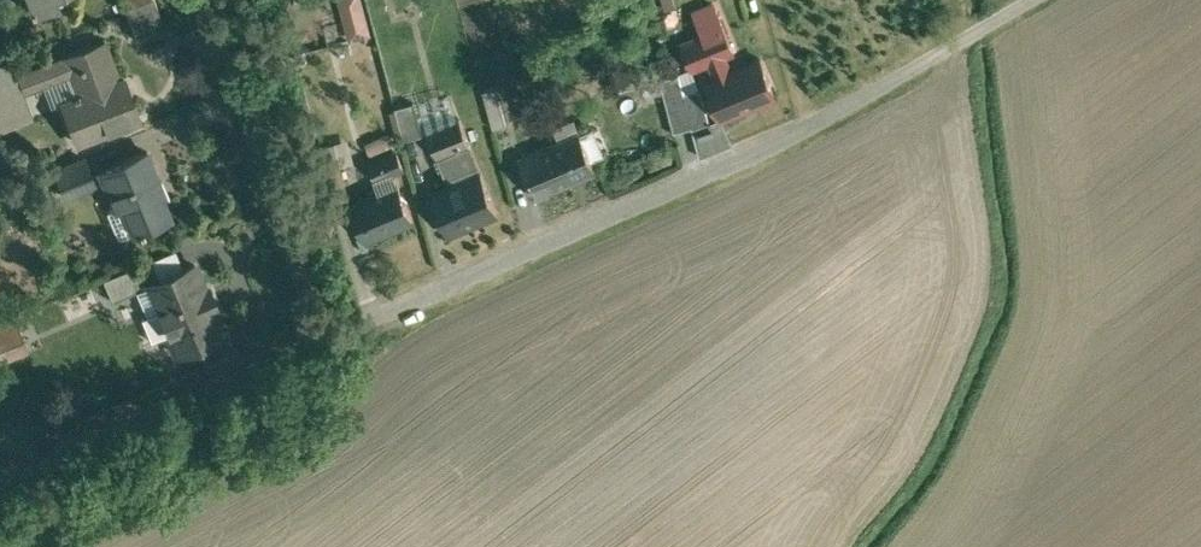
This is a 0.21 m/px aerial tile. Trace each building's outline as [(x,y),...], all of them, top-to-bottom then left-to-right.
[(126,10),(150,0),(122,0),(126,10)] [(157,0),(150,0),(126,10),(137,36),(167,24),(157,0)] [(350,41),(373,34),(363,0),(338,0),(350,41)] [(665,9),(675,7),(673,0),(663,0),(665,9)] [(683,44),(695,71),(711,65),(727,58),(737,54),(716,4),(696,12),(705,35),(683,44)] [(0,66),(0,126),(28,115),(21,96),(72,77),(80,97),(62,104),(77,143),(141,119),(133,98),(129,100),(106,42),(13,78),(7,63),(0,66)] [(717,79),(707,83),(724,121),(779,97),(763,60),(734,72),(727,58),(711,65),(717,79)] [(524,118),(539,113),(526,74),(511,79),(524,118)] [(676,133),(694,128),(685,94),(680,74),(662,79),(676,133)] [(499,86),(484,90),(495,127),(509,123),(499,86)] [(704,94),(698,90),(685,94),(694,128),(712,123),(704,94)] [(396,107),(405,140),(423,135),(414,102),(396,107)] [(429,131),(440,159),(471,145),(460,118),(429,131)] [(581,133),(521,158),(538,197),(598,171),(581,133)] [(452,186),(434,193),(450,232),(500,211),(471,145),(440,159),(452,186)] [(149,151),(101,171),(117,208),(108,212),(120,239),(171,218),(156,182),(161,180),(149,151)] [(398,151),(371,162),(378,180),(405,168),(398,151)] [(399,184),(353,203),(368,239),(414,220),(399,184)] [(149,285),(162,279),(153,259),(104,280),(113,300),(149,285)] [(162,279),(149,285),(177,354),(225,334),(196,265),(162,279)]
